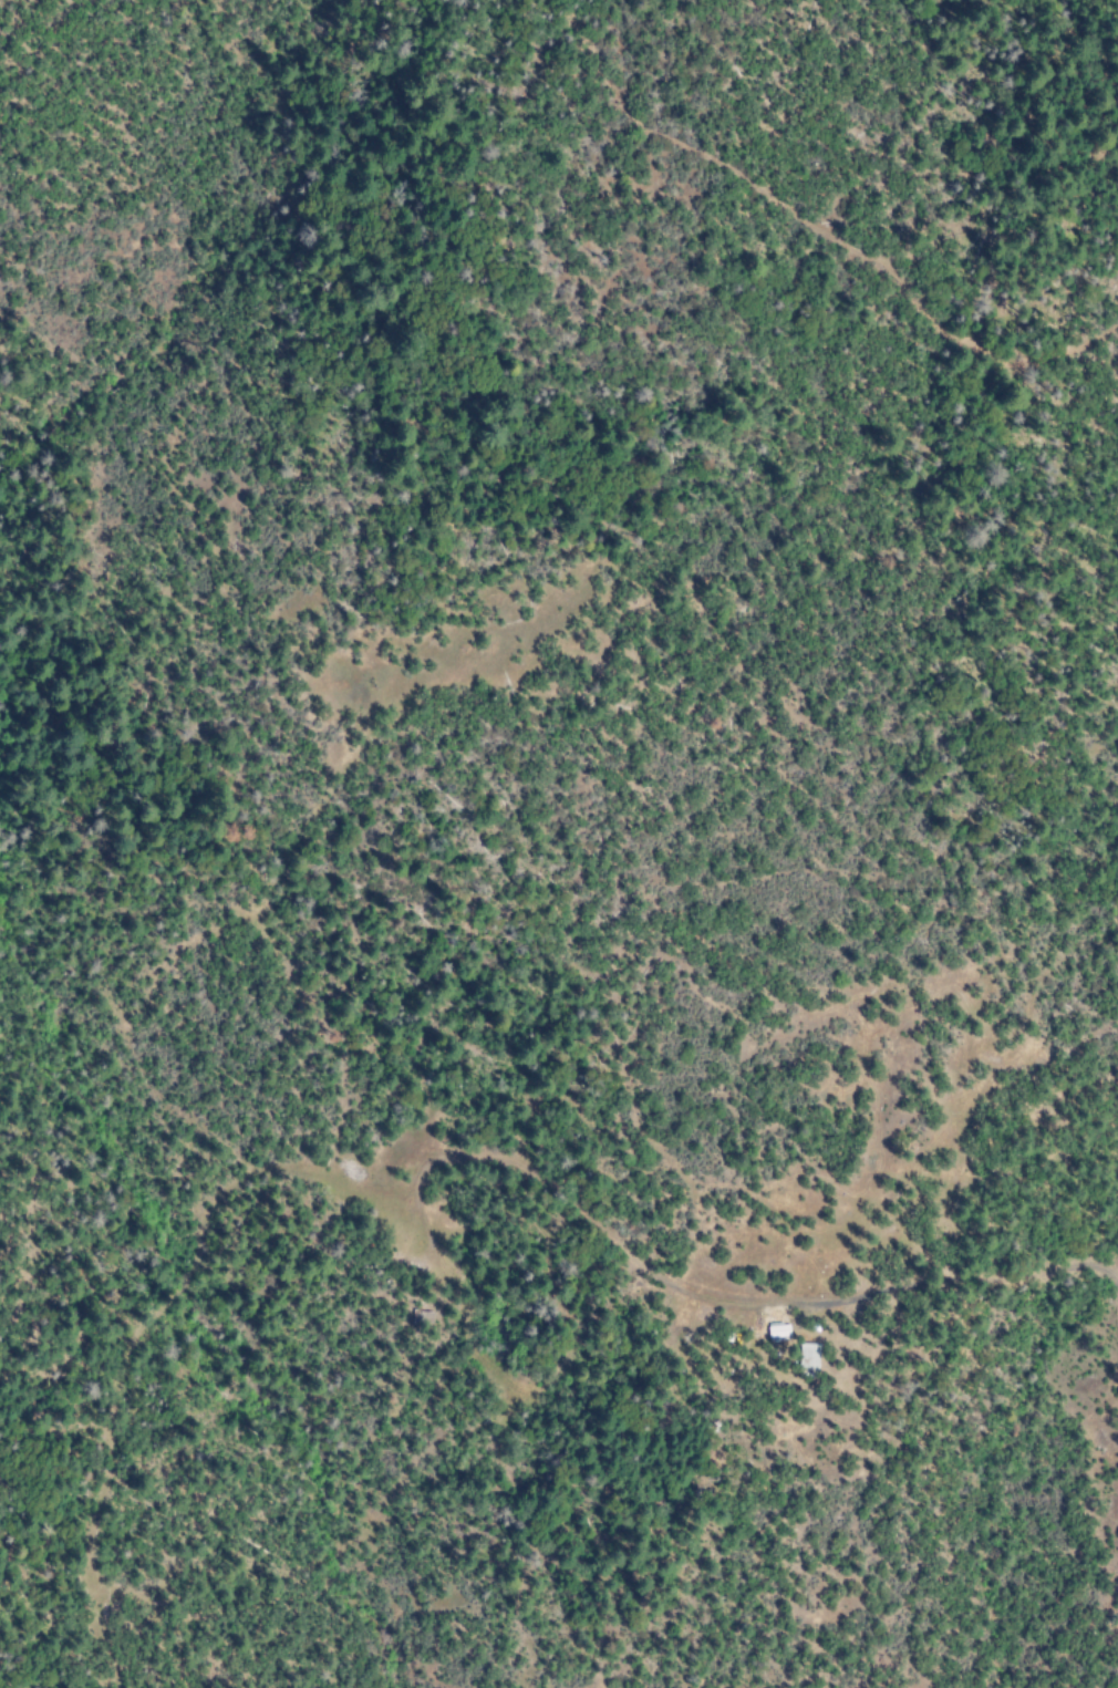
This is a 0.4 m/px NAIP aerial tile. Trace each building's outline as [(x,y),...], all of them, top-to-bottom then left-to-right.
[(818,1357),(819,1346),(803,1345),(803,1356),(818,1357)]
